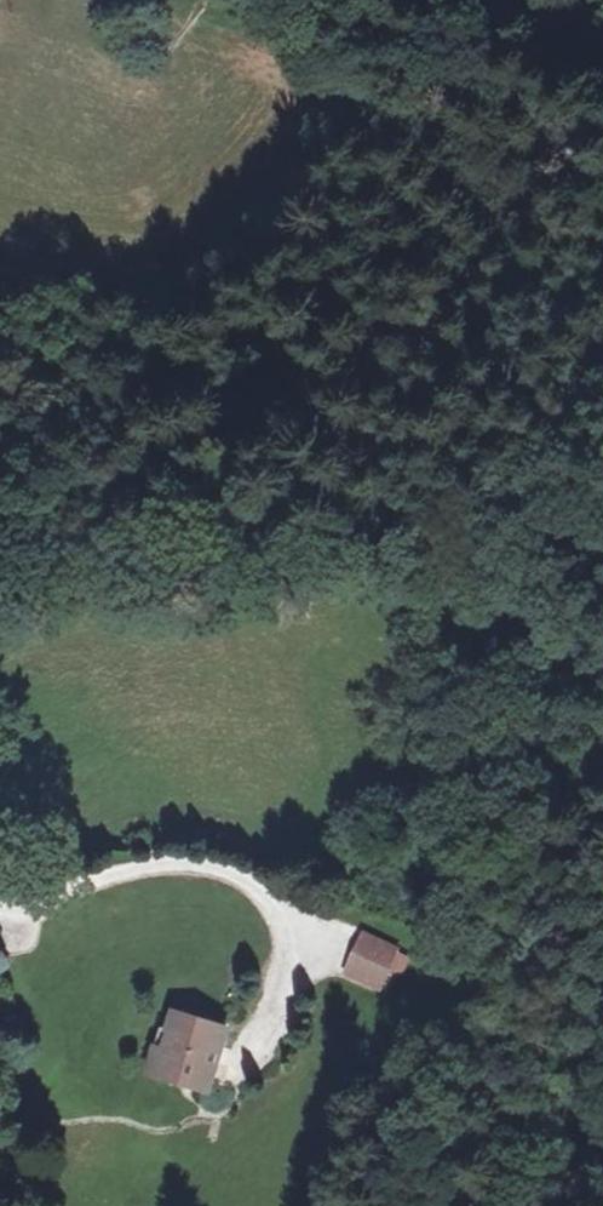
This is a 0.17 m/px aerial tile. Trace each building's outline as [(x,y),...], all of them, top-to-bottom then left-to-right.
[(372,947),(338,934),(323,973),(357,986),(364,968),(372,947)] [(386,953),(372,947),(364,968),(378,973),(386,953)] [(211,1027),(164,1013),(146,1068),(192,1083),(211,1027)]
